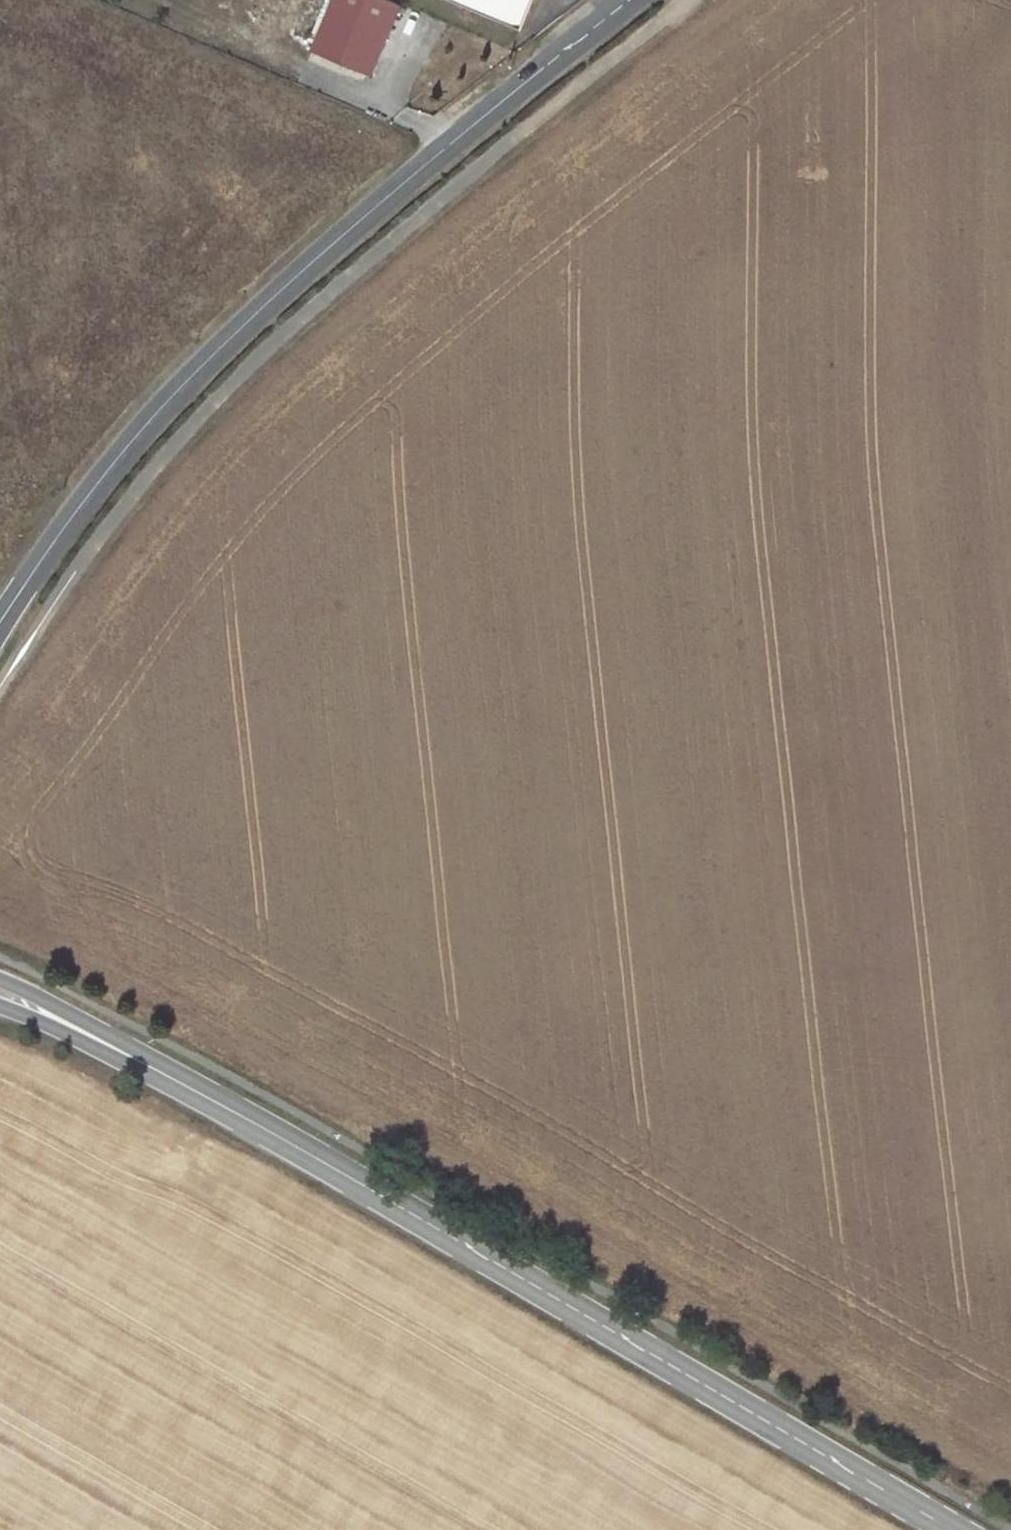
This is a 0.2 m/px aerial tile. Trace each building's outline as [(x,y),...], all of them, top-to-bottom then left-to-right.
[(524,30),(536,0),(452,0),(524,30)]
